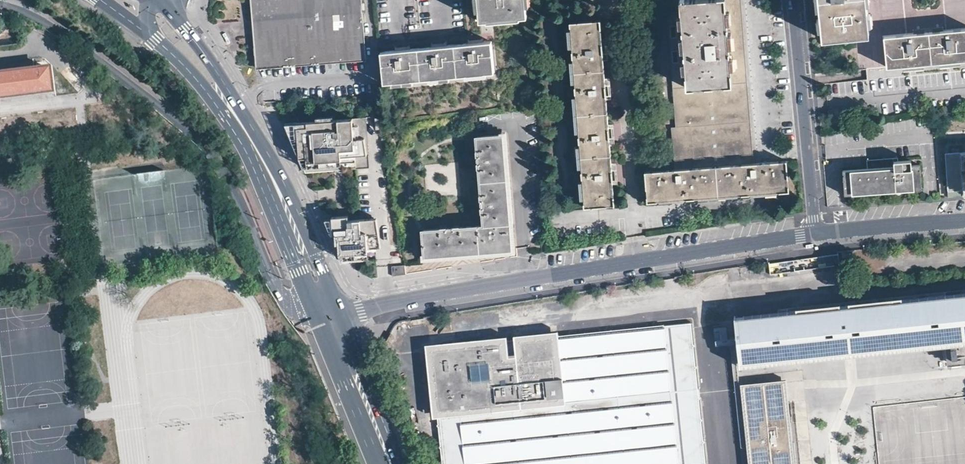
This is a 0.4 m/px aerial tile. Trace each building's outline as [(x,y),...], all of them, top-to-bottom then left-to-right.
[(365,59),(360,0),(250,0),(252,26),(255,67),(365,59)] [(526,16),(524,0),(476,0),(478,21),(486,21),(486,22),(519,19),(519,17),(526,16)] [(788,190),(786,160),(754,162),(740,0),(679,0),(680,13),(687,90),(674,91),(676,126),(671,127),(674,169),(645,171),(647,201),(788,190)] [(868,35),(865,0),(817,0),(821,39),(868,35)] [(668,14),(674,91),(687,90),(680,13),(668,14)] [(584,206),(614,203),(600,19),(570,22),(584,206)] [(964,59),(964,30),(884,38),(887,67),(903,65),(904,68),(925,66),(925,63),(941,61),(941,64),(962,62),(962,59),(964,59)] [(489,42),(481,43),(468,44),(445,46),(430,48),(408,50),(394,51),(380,53),(383,83),(492,71),(489,42)] [(45,66),(0,72),(0,95),(47,88),(45,66)] [(831,121),(839,120),(839,111),(830,112),(831,121)] [(370,167),(366,117),(285,123),(306,172),(370,167)] [(424,256),(512,249),(504,134),(477,136),(484,224),(422,229),(424,256)] [(945,152),(948,197),(956,196),(964,196),(964,151),(945,152)] [(844,194),(922,188),(920,163),(910,164),(910,159),(885,161),(884,158),(866,159),(866,168),(843,169),(844,194)] [(377,259),(374,218),(326,222),(343,262),(354,261),(377,259)] [(394,276),(406,273),(404,265),(392,267),(394,276)] [(734,315),(740,365),(852,353),(964,341),(964,291),(734,315)] [(427,344),(443,463),(707,463),(691,322),(560,338),(558,331),(515,335),(518,355),(509,356),(507,335),(427,344)] [(741,385),(751,463),(795,463),(788,390),(787,379),(741,385)]
